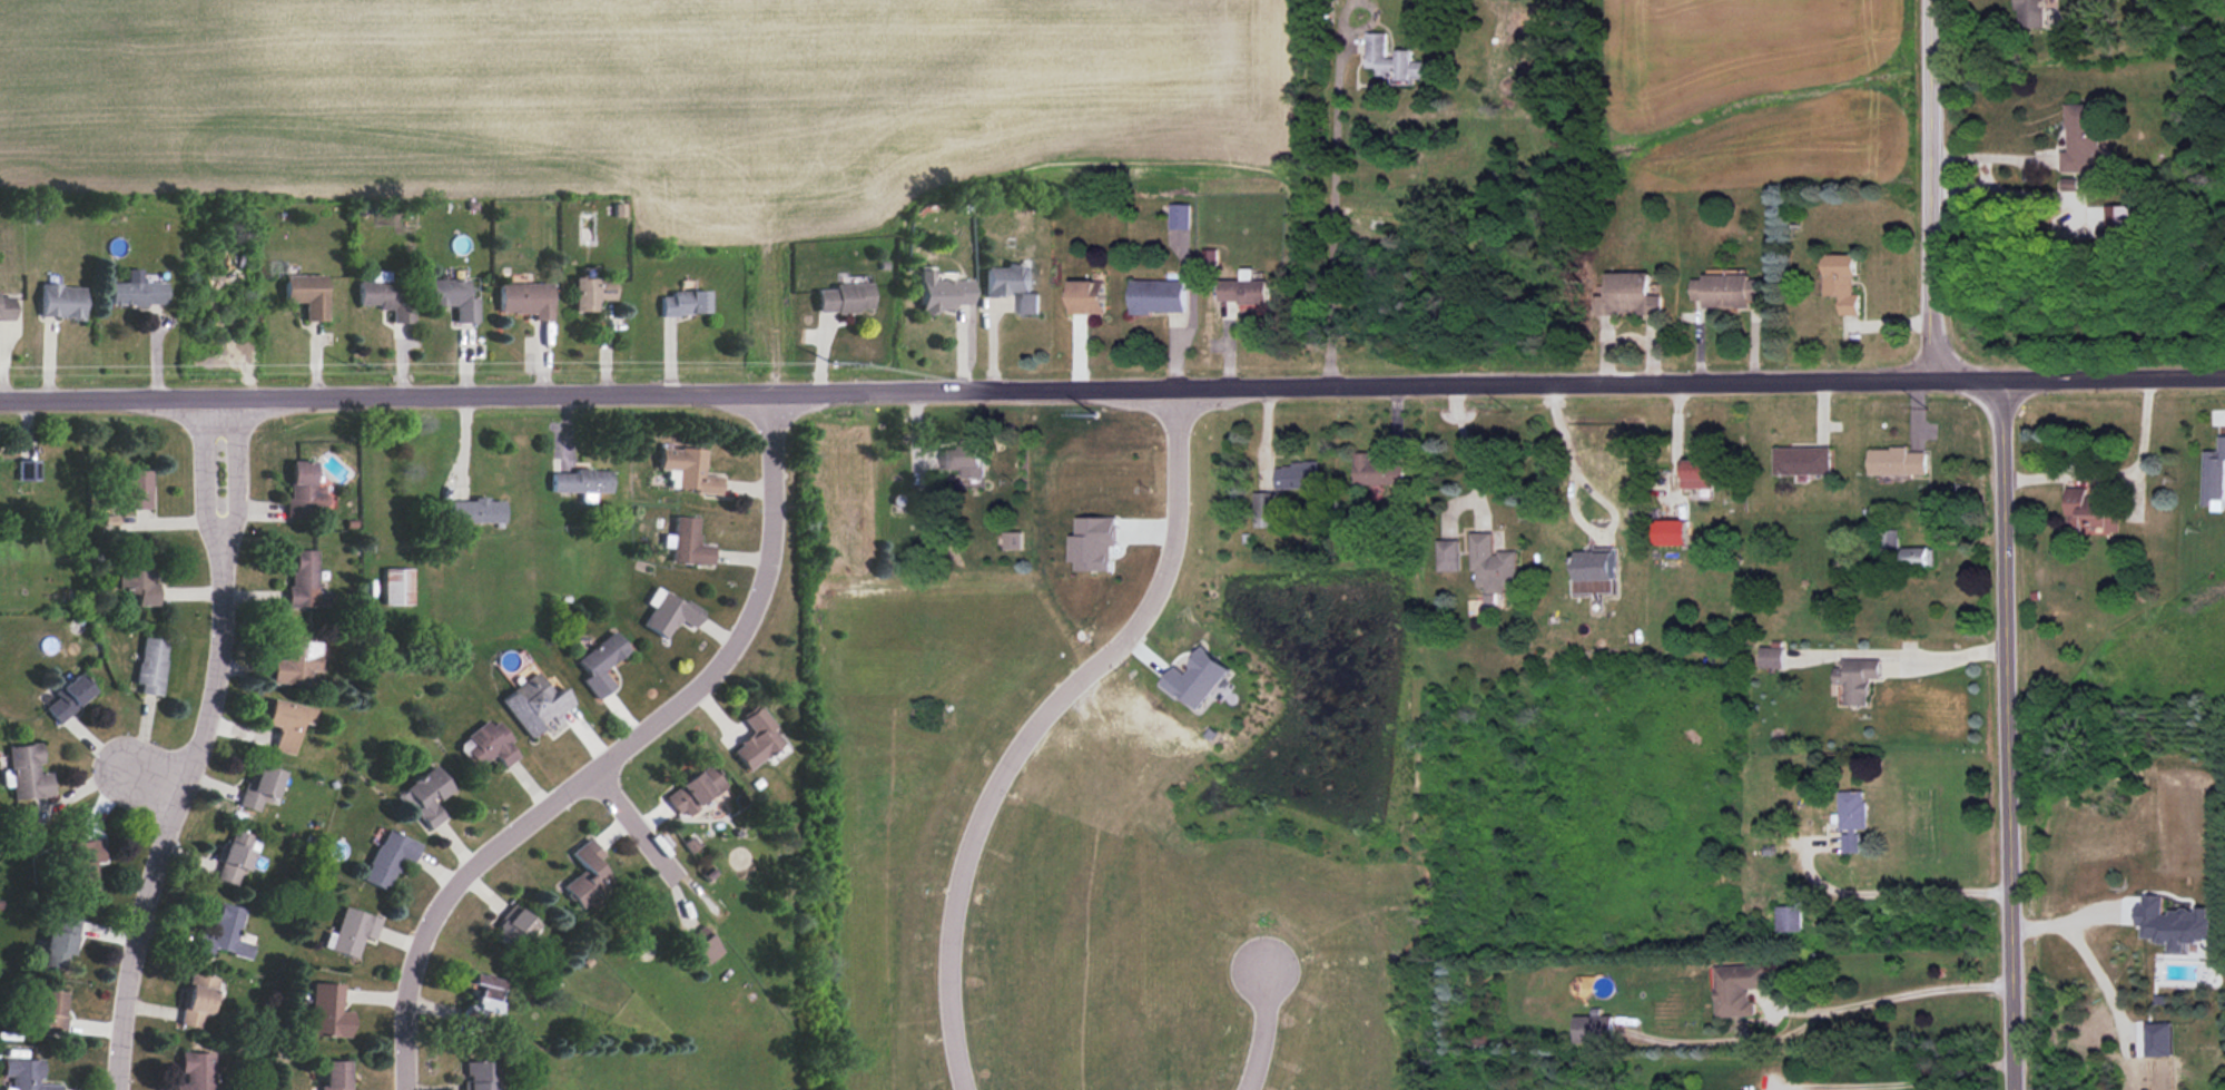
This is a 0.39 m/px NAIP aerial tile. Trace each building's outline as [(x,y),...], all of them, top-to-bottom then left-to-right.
[(2014,10),(2018,10),(2018,27),(2045,27),(2045,0),(2014,0),(2014,10)] [(1385,32),(1385,59),(1398,59),(1398,49),(1410,49),(1410,62),(1431,62),(1430,78),(1422,78),(1422,75),(1410,75),(1410,78),(1395,78),(1395,72),(1387,71),(1387,76),(1376,76),(1376,68),(1365,68),(1365,32),(1385,32)] [(2057,149),(2057,173),(2091,173),(2090,153),(2097,153),(2097,116),(2090,116),(2090,104),(2064,104),(2065,149),(2057,149)] [(2106,238),(2131,238),(2131,205),(2106,205),(2106,238)] [(1170,230),(1191,230),(1191,206),(1170,206),(1170,230)] [(1847,291),(1847,251),(1818,249),(1817,268),(1809,268),(1809,293),(1831,293),(1831,313),(1855,313),(1855,291),(1847,291)] [(1026,263),(1026,285),(1033,285),(1034,314),(1012,314),(1012,292),(981,293),(979,267),(998,266),(998,256),(1014,256),(1014,263),(1026,263)] [(1697,297),(1697,305),(1744,305),(1744,297),(1759,297),(1759,273),(1747,273),(1747,261),(1696,262),(1696,275),(1687,276),(1687,297),(1697,297)] [(1212,276),(1213,308),(1260,307),(1259,276),(1247,276),(1246,265),(1231,265),(1232,275),(1212,276)] [(963,275),(929,276),(929,266),(910,267),(913,310),(953,307),(953,302),(964,302),(963,275)] [(1628,307),(1628,315),(1657,316),(1657,275),(1644,275),(1644,269),(1587,269),(1587,324),(1607,324),(1607,307),(1628,307)] [(1122,272),(1122,310),(1181,310),(1181,272),(1122,272)] [(322,273),(322,320),(302,320),(302,303),(277,303),(277,273),(322,273)] [(864,273),(867,307),(848,308),(849,316),(831,318),(830,307),(811,310),(810,288),(826,287),(825,276),(864,273)] [(1061,283),(1062,317),(1105,316),(1105,273),(1090,273),(1090,283),(1061,283)] [(608,275),(609,299),(589,299),(590,314),(568,315),(567,276),(608,275)] [(464,276),(464,297),(474,297),(474,322),(454,322),(453,305),(424,305),(424,277),(464,276)] [(394,279),(394,302),(410,301),(410,323),(390,323),(390,304),(355,304),(354,281),(394,279)] [(549,281),(493,281),(493,313),(512,313),(512,318),(549,318),(549,281)] [(165,282),(109,282),(109,305),(129,304),(129,307),(146,307),(146,304),(165,303),(165,282)] [(81,287),(59,286),(59,284),(39,283),(38,317),(70,318),(70,320),(80,321),(81,287)] [(701,284),(701,313),(652,313),(652,292),(664,292),(664,284),(701,284)] [(10,320),(0,320),(0,296),(10,296),(10,320)] [(2212,429),(2212,449),(2197,449),(2197,511),(2221,511),(2221,461),(2224,461),(2224,429),(2212,429)] [(977,433),(953,434),(954,453),(934,454),(935,487),(979,484),(977,433)] [(1902,435),(1921,435),(1921,473),(1864,472),(1864,449),(1883,449),(1883,445),(1901,445),(1902,435)] [(1829,442),(1768,442),(1768,474),(1789,474),(1789,481),(1808,481),(1808,474),(1829,474),(1829,442)] [(699,448),(697,470),(720,472),(718,493),(673,489),(675,469),(651,467),(653,443),(699,448)] [(1371,452),(1355,453),(1355,485),(1405,484),(1405,461),(1371,461),(1371,452)] [(1272,459),(1272,488),(1311,487),(1311,459),(1272,459)] [(1715,489),(1715,459),(1684,459),(1684,488),(1715,489)] [(37,460),(16,460),(14,481),(37,481),(37,460)] [(289,462),(289,500),(284,500),(284,518),(317,518),(317,507),(325,502),(325,495),(319,492),(319,487),(313,487),(313,462),(289,462)] [(149,467),(149,510),(118,510),(118,488),(122,488),(122,467),(149,467)] [(549,468),(548,491),(606,492),(606,469),(549,468)] [(1249,485),(1251,524),(1272,523),(1271,484),(1249,485)] [(2067,527),(2107,528),(2107,532),(2120,532),(2120,506),(2109,506),(2109,495),(2087,495),(2087,488),(2068,487),(2067,527)] [(496,495),(444,495),(445,524),(496,524),(496,495)] [(667,508),(663,561),(708,564),(709,543),(690,542),(691,510),(667,508)] [(1110,510),(1071,509),(1071,527),(1064,527),(1064,562),(1071,562),(1071,571),(1103,571),(1103,546),(1110,546),(1110,510)] [(1679,543),(1680,520),(1659,520),(1658,543),(1679,543)] [(1463,528),(1464,570),(1473,570),(1473,592),(1510,591),(1509,549),(1488,550),(1488,528),(1463,528)] [(1885,555),(1900,554),(1898,529),(1884,530),(1885,555)] [(1022,549),(1022,531),(1004,532),(1005,549),(1022,549)] [(1455,538),(1436,538),(1436,567),(1455,567),(1455,538)] [(316,547),(316,590),(327,590),(327,607),(284,608),(284,586),(287,585),(287,548),(316,547)] [(1904,548),(1904,565),(1936,564),(1936,547),(1904,548)] [(156,583),(156,606),(134,606),(134,595),(114,595),(114,568),(124,568),(124,550),(149,550),(149,568),(151,568),(151,583),(156,583)] [(1605,551),(1567,550),(1567,581),(1605,582),(1605,551)] [(411,569),(383,569),(383,605),(412,605),(411,569)] [(678,592),(699,607),(686,626),(673,617),(658,640),(636,625),(660,588),(675,598),(678,592)] [(600,667),(626,649),(609,623),(563,656),(592,696),(611,683),(600,667)] [(317,644),(315,671),(308,670),(307,685),(269,683),(272,657),(278,658),(280,630),(309,632),(309,644),(317,644)] [(167,639),(158,696),(138,694),(140,685),(132,684),(139,635),(167,639)] [(1786,669),(1786,647),(1762,647),(1762,668),(1786,669)] [(1876,655),(1835,654),(1835,665),(1824,665),(1823,696),(1839,696),(1839,708),(1867,708),(1868,678),(1874,678),(1876,655)] [(557,677),(548,685),(528,659),(490,691),(529,739),(541,729),(547,736),(570,717),(561,707),(573,697),(557,677)] [(75,669),(93,691),(56,724),(42,708),(55,698),(49,691),(75,669)] [(270,699),(266,721),(276,724),(270,750),(293,756),(299,726),(309,728),(314,708),(270,699)] [(756,699),(735,714),(746,731),(721,748),(739,775),(786,745),(756,699)] [(492,714),(509,737),(501,743),(506,750),(498,757),(490,748),(467,765),(455,748),(467,739),(461,731),(483,715),(485,719),(492,714)] [(35,764),(36,773),(50,772),(53,798),(9,804),(1,746),(39,742),(41,763),(35,764)] [(701,759),(658,791),(676,816),(720,785),(701,759)] [(430,760),(451,785),(433,799),(443,812),(425,827),(393,792),(430,760)] [(258,801),(254,813),(235,806),(243,782),(247,783),(253,764),(278,772),(268,804),(258,801)] [(1842,853),(1861,852),(1861,829),(1868,829),(1867,790),(1841,791),(1842,853)] [(416,839),(407,863),(393,857),(380,892),(353,882),(375,824),(416,839)] [(252,835),(245,850),(252,853),(244,870),(240,868),(232,890),(210,881),(217,864),(211,862),(221,839),(228,843),(234,828),(252,835)] [(588,831),(559,850),(575,873),(560,883),(577,909),(607,888),(589,863),(603,853),(588,831)] [(100,838),(55,844),(59,892),(60,895),(96,891),(91,863),(102,861),(100,838)] [(2209,942),(2210,910),(2164,909),(2164,895),(2141,894),(2140,926),(2144,926),(2144,940),(2171,941),(2170,953),(2187,953),(2187,941),(2209,942)] [(511,898),(485,930),(512,952),(538,921),(511,898)] [(244,909),(235,939),(253,944),(248,959),(211,949),(208,958),(189,952),(195,931),(208,934),(217,901),(244,909)] [(376,913),(370,936),(360,934),(353,959),(323,951),(335,902),(376,913)] [(1777,906),(1778,932),(1803,931),(1803,906),(1777,906)] [(79,916),(56,913),(53,930),(43,929),(40,950),(42,950),(40,969),(65,972),(67,958),(75,959),(79,916)] [(697,921),(719,951),(695,969),(672,939),(697,921)] [(1771,988),(1770,964),(1717,966),(1718,1017),(1759,1015),(1758,1001),(1751,1001),(1751,989),(1771,988)] [(496,978),(476,1028),(450,1018),(470,968),(496,978)] [(199,1028),(202,1015),(210,1016),(216,977),(188,973),(180,1025),(199,1028)] [(336,981),(336,1006),(352,1008),(351,1035),(307,1034),(308,980),(336,981)] [(62,992),(60,1014),(66,1015),(63,1037),(41,1034),(42,1025),(33,1024),(38,990),(62,992)] [(1614,1015),(1575,1016),(1575,1043),(1614,1042),(1614,1015)] [(2174,1056),(2173,1022),(2147,1022),(2148,1056),(2174,1056)] [(176,1052),(177,1072),(166,1073),(167,1089),(205,1089),(203,1050),(176,1052)] [(317,1053),(318,1089),(346,1089),(345,1052),(317,1053)] [(58,1083),(58,1089),(13,1089),(9,1089),(9,1078),(0,1078),(0,1058),(40,1058),(40,1080),(37,1080),(37,1083),(58,1083)] [(492,1061),(492,1089),(462,1089),(461,1062),(492,1061)]
